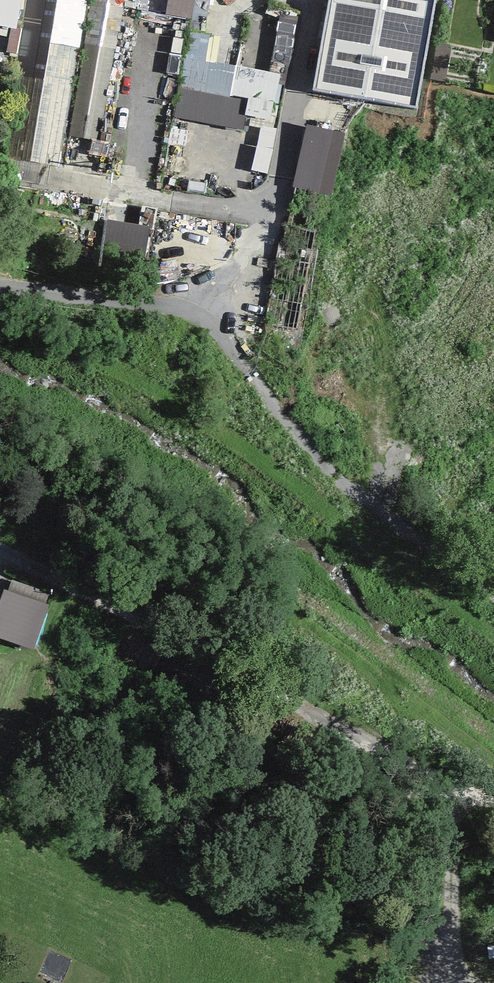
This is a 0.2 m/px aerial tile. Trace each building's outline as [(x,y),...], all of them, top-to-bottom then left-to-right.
[(38,59),(35,79),(12,75),(0,144),(0,185),(106,203),(111,173),(59,164),(87,0),(48,0),(38,59)] [(11,28),(16,29),(22,0),(0,0),(0,26),(11,28)] [(16,29),(11,28),(5,53),(38,59),(48,0),(22,0),(16,29)] [(69,135),(99,141),(124,0),(93,0),(69,135)] [(165,15),(191,18),(194,0),(168,0),(165,15)] [(313,89),(416,108),(436,0),(329,0),(313,89)] [(299,17),(279,14),(269,71),(280,73),(278,84),(286,86),(299,17)] [(211,35),(189,31),(179,87),(230,96),(236,64),(206,59),(211,35)] [(269,71),(236,64),(230,96),(249,100),(246,116),(270,121),(278,84),(280,73),(269,71)] [(230,96),(179,87),(172,116),(243,130),(246,116),(249,100),(230,96)] [(345,133),(307,125),(293,187),(331,196),(345,133)] [(261,126),(251,170),(268,174),(278,130),(261,126)] [(151,227),(106,220),(98,266),(143,273),(151,227)] [(12,579),(8,591),(46,604),(50,593),(12,579)] [(4,589),(0,600),(0,638),(33,650),(49,605),(46,604),(8,591),(4,589)]
